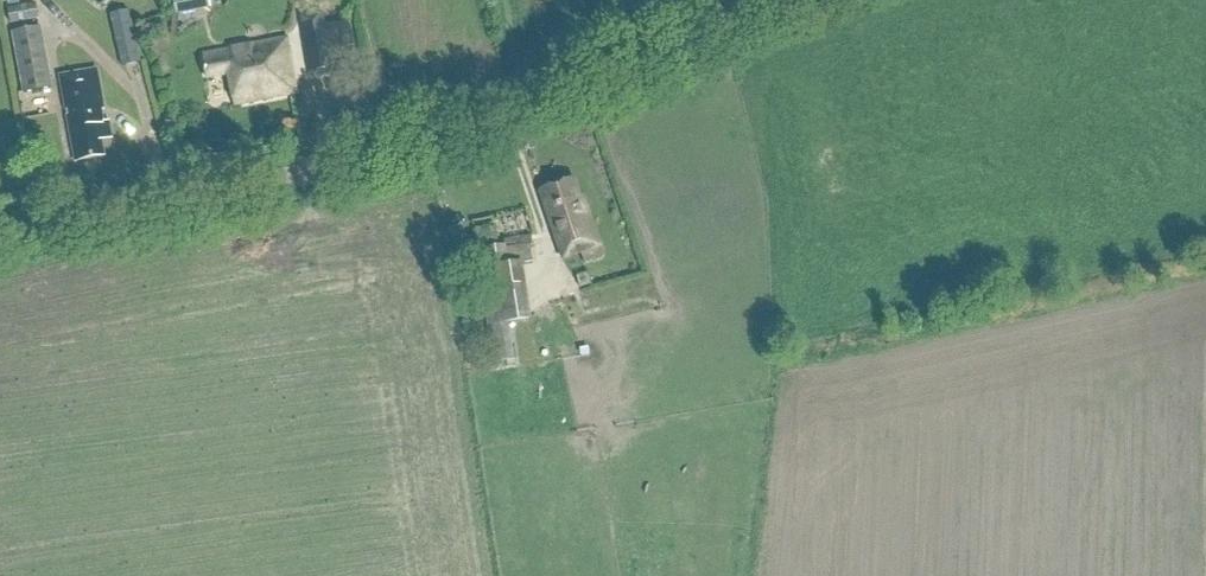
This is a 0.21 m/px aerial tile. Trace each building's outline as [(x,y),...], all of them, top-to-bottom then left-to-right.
[(178,12),(204,13),(205,0),(178,0),(178,12)] [(36,4),(8,9),(10,25),(39,19),(36,4)] [(110,15),(121,67),(140,63),(129,11),(110,15)] [(303,20),(314,79),(333,75),(321,16),(303,20)] [(42,27),(11,33),(23,94),(53,89),(42,27)] [(287,40),(203,57),(208,81),(230,76),(236,107),(297,95),(287,40)] [(95,71),(59,78),(75,162),(104,157),(101,141),(111,139),(108,123),(105,123),(95,71)] [(572,181),(539,193),(562,260),(599,247),(586,209),(582,210),(572,181)] [(497,250),(477,253),(494,362),(515,359),(509,323),(530,319),(521,264),(500,267),(497,250)] [(575,280),(578,290),(591,286),(588,276),(575,280)]
